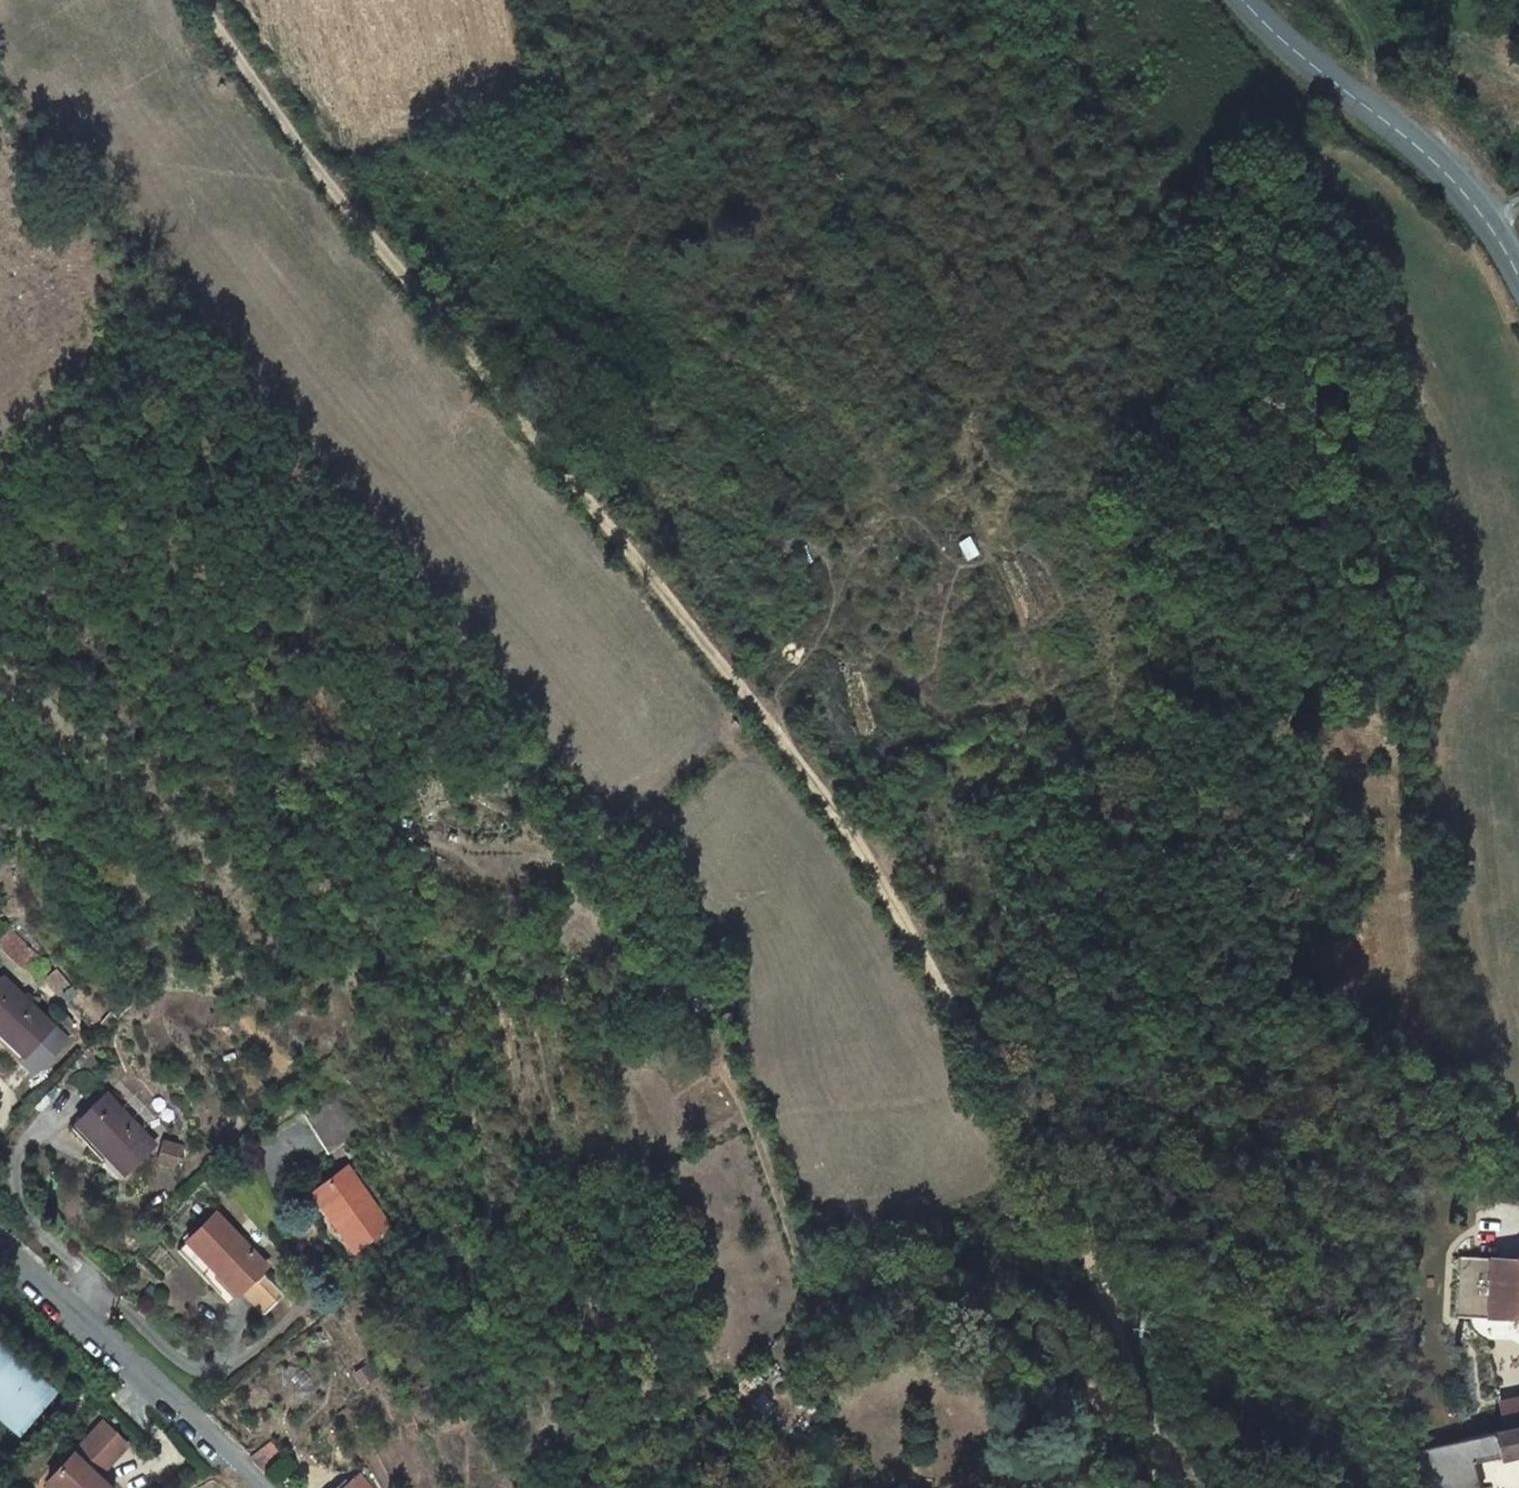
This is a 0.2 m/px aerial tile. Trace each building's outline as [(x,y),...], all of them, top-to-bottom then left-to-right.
[(0,938),(0,945),(25,969),(38,955),(10,928),(0,938)] [(3,979),(0,982),(0,1033),(25,1056),(53,1025),(3,979)] [(155,1145),(106,1094),(76,1123),(124,1174),(155,1145)] [(183,1147),(164,1141),(158,1162),(178,1168),(183,1147)] [(390,1225),(348,1167),(324,1185),(343,1211),(332,1219),(355,1251),(390,1225)] [(343,1211),(324,1185),(313,1193),(332,1219),(343,1211)] [(267,1266),(217,1214),(183,1246),(214,1279),(233,1299),(242,1290),(254,1278),(267,1266)] [(214,1279),(183,1246),(178,1251),(209,1283),(214,1279)] [(1518,1319),(1518,1259),(1459,1257),(1456,1317),(1518,1319)] [(254,1278),(242,1290),(265,1315),(285,1296),(265,1275),(258,1282),(254,1278)] [(49,1394),(0,1352),(0,1407),(21,1426),(49,1394)] [(363,1386),(376,1377),(367,1364),(355,1374),(363,1386)] [(1501,1403),(1507,1429),(1518,1426),(1518,1399),(1501,1403)] [(104,1423),(100,1427),(124,1448),(127,1445),(104,1423)] [(48,1481),(56,1487),(110,1487),(98,1477),(124,1449),(124,1448),(100,1427),(100,1426),(48,1481)] [(1411,1453),(1415,1482),(1418,1487),(1480,1487),(1473,1463),(1499,1456),(1500,1459),(1518,1454),(1518,1426),(1507,1429),(1411,1453)] [(265,1472),(284,1456),(271,1440),(250,1457),(265,1472)]
